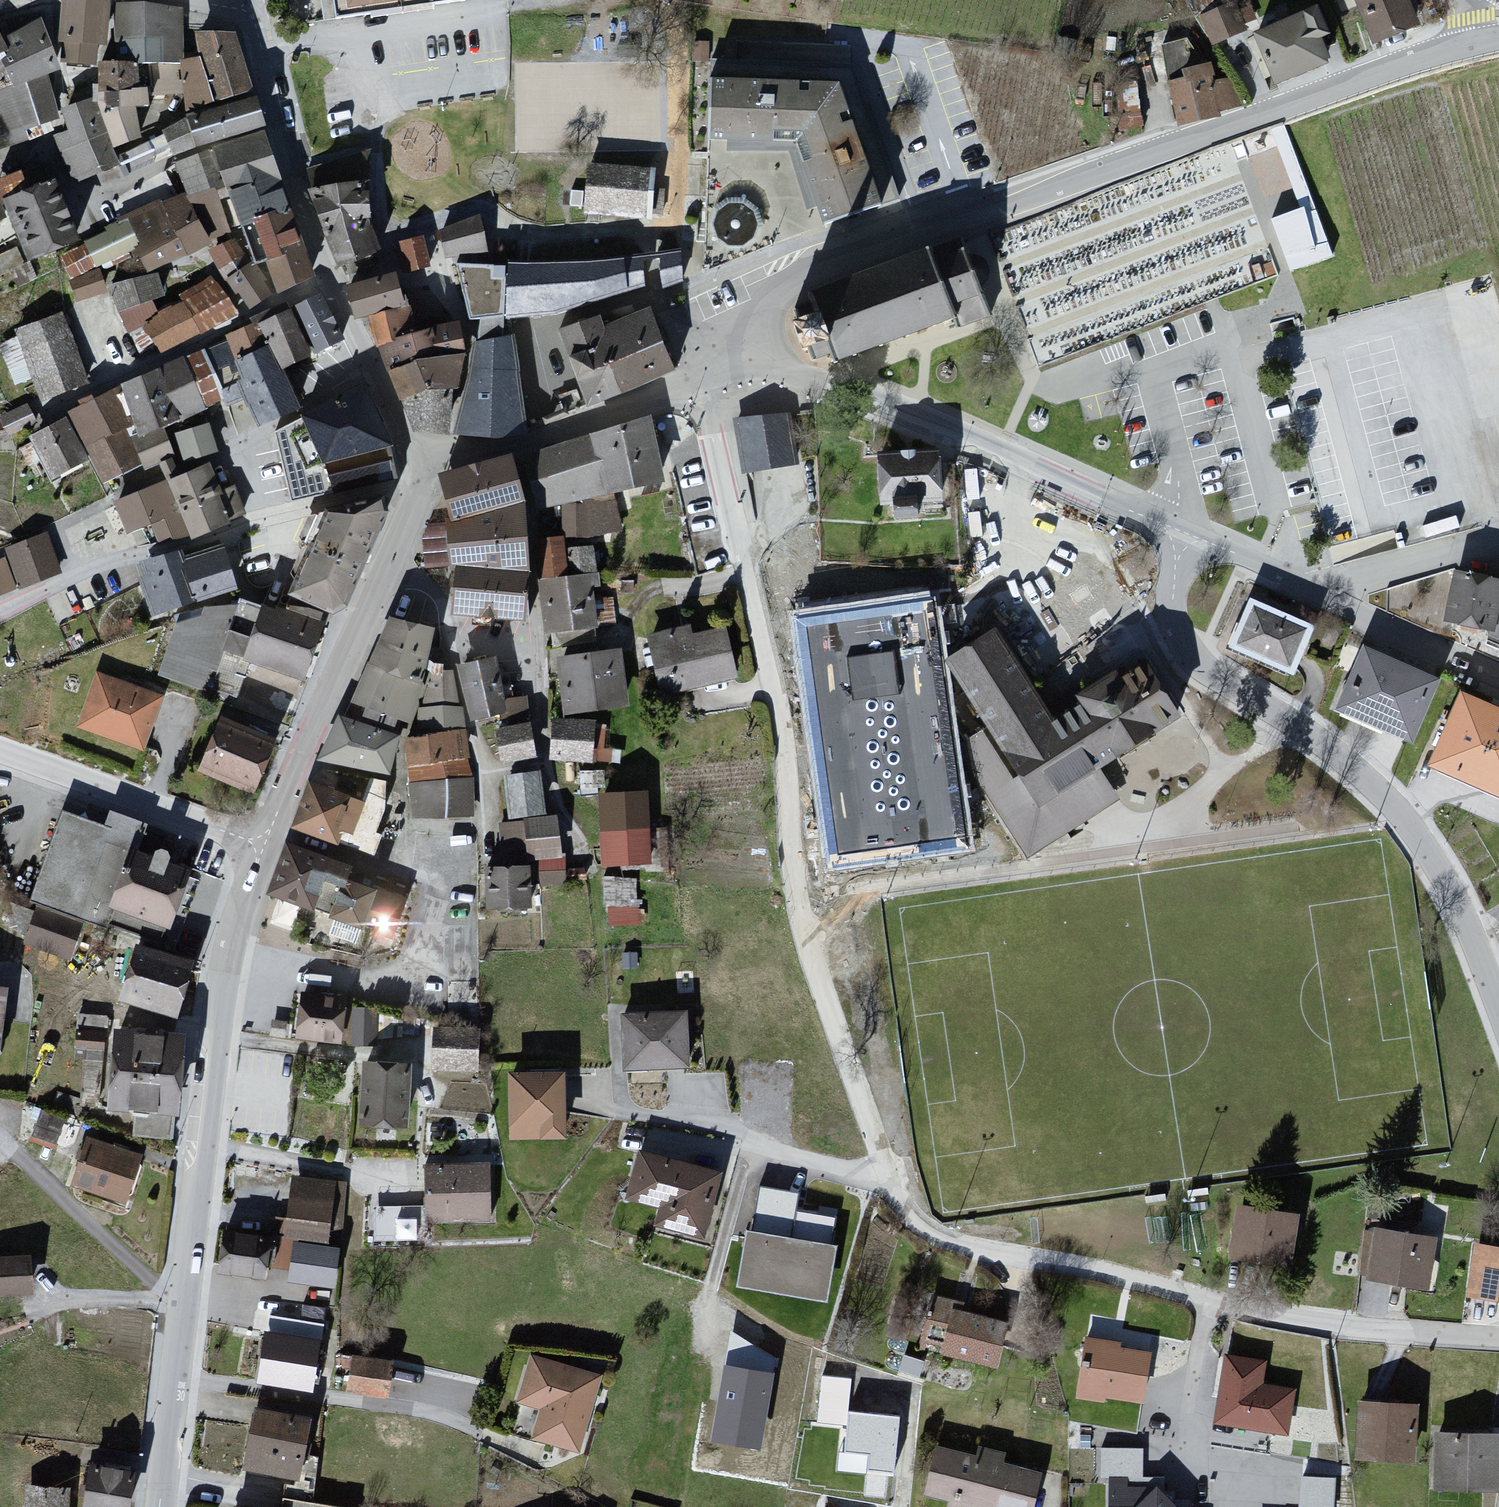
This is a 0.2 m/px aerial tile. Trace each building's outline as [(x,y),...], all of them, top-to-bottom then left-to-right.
[(98,0),(67,0),(61,60),(111,63),(115,1),(98,0)] [(335,28),(467,11),(465,0),(332,0),(335,28)] [(1376,51),(1421,30),(1408,0),(1353,0),(1376,51)] [(1236,9),(1201,23),(1213,51),(1247,37),(1236,9)] [(182,11),(117,10),(114,67),(182,67),(184,67),(182,11)] [(1320,14),(1255,41),(1278,94),(1334,70),(1324,45),(1332,42),(1320,14)] [(49,84),(59,80),(43,23),(1,44),(0,42),(0,146),(56,123),(49,84)] [(184,67),(182,67),(187,109),(217,109),(252,96),(235,42),(195,41),(199,66),(184,67)] [(1186,85),(1173,89),(1183,125),(1241,109),(1233,78),(1217,83),(1213,68),(1183,76),(1186,85)] [(100,69),(101,95),(131,95),(130,69),(100,69)] [(838,90),(709,86),(708,149),(796,152),(823,231),(883,209),(838,90)] [(101,117),(115,153),(143,145),(138,115),(149,111),(147,94),(133,95),(131,95),(101,95),(101,117)] [(255,104),(189,121),(190,125),(167,133),(177,157),(197,150),(261,130),(255,104)] [(69,137),(53,143),(76,189),(119,169),(106,143),(89,105),(61,115),(69,137)] [(264,138),(213,153),(238,228),(252,225),(292,215),(264,138)] [(172,158),(164,139),(117,162),(126,179),(172,158)] [(371,156),(310,172),(312,204),(339,273),(381,258),(370,230),(367,187),(371,156)] [(175,168),(108,202),(119,229),(128,225),(185,199),(175,168)] [(656,174),(588,168),(583,218),(652,225),(656,174)] [(53,187),(3,207),(29,268),(80,246),(53,187)] [(185,199),(128,225),(140,250),(135,252),(148,277),(212,249),(185,199)] [(1317,203),(1273,219),(1292,270),(1336,253),(1317,203)] [(292,215),(252,225),(278,298),(316,282),(292,215)] [(480,220),(439,234),(446,264),(488,256),(480,220)] [(140,250),(128,225),(119,229),(85,246),(87,248),(97,272),(135,252),(140,250)] [(425,239),(400,244),(406,274),(431,269),(425,239)] [(221,247),(200,258),(214,280),(220,288),(225,285),(239,275),(221,247)] [(87,248),(61,260),(72,283),(97,272),(87,248)] [(961,251),(812,304),(838,376),(987,322),(961,251)] [(508,270),(456,266),(470,325),(480,325),(455,441),(494,445),(529,436),(515,341),(507,339),(508,323),(555,320),(647,291),(655,292),(660,292),(686,286),(680,259),(656,263),(658,272),(651,273),(644,274),(641,265),(509,265),(508,270)] [(239,275),(225,285),(245,315),(272,297),(253,267),(239,275)] [(100,275),(71,289),(78,309),(109,299),(100,275)] [(160,277),(112,289),(119,318),(152,305),(165,301),(160,277)] [(397,277),(346,291),(355,324),(369,320),(406,310),(397,277)] [(185,305),(207,336),(239,314),(220,288),(214,280),(180,298),(185,305)] [(322,299),(293,313),(313,357),(344,341),(322,299)] [(152,305),(119,318),(139,336),(159,316),(152,305)] [(159,316),(139,336),(162,356),(207,336),(185,305),(159,316)] [(406,310),(369,320),(377,351),(418,337),(411,309),(406,310)] [(293,313),(257,329),(269,352),(280,375),(316,362),(313,357),(293,313)] [(600,320),(560,335),(588,408),(675,375),(651,313),(604,330),(600,320)] [(66,317),(16,335),(41,405),(90,387),(66,317)] [(430,331),(431,333),(439,362),(467,359),(460,328),(430,331)] [(257,329),(226,342),(237,367),(240,365),(269,352),(257,329)] [(418,337),(377,351),(388,376),(439,362),(431,333),(418,337)] [(259,432),(300,416),(280,375),(269,352),(240,365),(243,383),(239,385),(259,432)] [(204,353),(183,362),(204,411),(223,402),(204,353)] [(458,394),(467,359),(439,362),(388,376),(400,408),(428,397),(455,394),(458,394)] [(183,362),(118,391),(135,444),(164,432),(205,415),(204,411),(183,362)] [(364,390),(302,422),(324,468),(327,468),(382,453),(391,451),(364,390)] [(118,391),(69,419),(91,463),(104,490),(141,470),(135,444),(118,391)] [(428,397),(400,408),(415,440),(452,441),(455,394),(428,397)] [(30,400),(0,412),(7,428),(37,416),(30,400)] [(69,419),(30,444),(50,488),(91,463),(69,419)] [(650,421),(593,441),(608,498),(666,485),(650,421)] [(792,421),(740,428),(746,475),(798,468),(792,421)] [(210,428),(177,438),(185,466),(219,456),(210,428)] [(164,432),(135,444),(141,470),(144,474),(177,460),(164,432)] [(585,442),(523,461),(538,511),(596,495),(585,442)] [(938,452),(878,457),(882,507),(942,502),(938,452)] [(327,468),(333,491),(387,486),(382,453),(327,468)] [(440,481),(452,524),(524,504),(512,460),(440,481)] [(205,470),(167,486),(190,539),(192,542),(247,517),(236,491),(221,497),(205,470)] [(167,486),(116,506),(130,536),(149,530),(158,549),(190,539),(167,486)] [(383,501),(329,516),(292,599),(333,616),(346,610),(383,526),(388,517),(383,501)] [(528,579),(524,504),(452,524),(446,525),(450,571),(457,572),(528,579)] [(591,511),(564,510),(564,541),(592,541),(591,511)] [(49,536),(5,553),(8,560),(21,593),(65,576),(49,536)] [(564,541),(534,543),(539,585),(567,582),(564,541)] [(181,553),(139,565),(156,623),(237,592),(223,557),(187,566),(181,553)] [(8,560),(0,564),(0,601),(21,593),(8,560)] [(528,579),(457,572),(453,616),(524,623),(528,579)] [(1456,577),(1446,628),(1491,637),(1498,595),(1498,586),(1456,577)] [(567,582),(539,585),(545,638),(596,632),(590,579),(567,582)] [(931,594),(792,613),(800,675),(849,669),(853,699),(899,693),(895,663),(914,660),(913,650),(938,647),(931,594)] [(1316,634),(1251,608),(1232,656),(1297,682),(1316,634)] [(323,631),(259,609),(206,612),(202,619),(176,627),(159,679),(286,729),(323,631)] [(433,633),(389,621),(352,707),(411,727),(433,633)] [(964,696),(936,713),(1028,861),(1121,804),(1102,773),(1182,724),(1146,666),(1056,722),(999,629),(944,663),(964,696)] [(690,631),(648,639),(660,704),(733,690),(723,638),(693,644),(690,631)] [(1441,683),(1363,650),(1336,713),(1414,747),(1441,683)] [(621,653),(556,662),(563,720),(629,712),(621,653)] [(495,665),(459,670),(473,729),(504,722),(504,731),(531,726),(528,702),(502,704),(495,665)] [(95,675),(74,731),(143,756),(164,700),(95,675)] [(444,711),(444,681),(429,679),(418,712),(415,741),(461,737),(459,711),(444,711)] [(1461,697),(1429,770),(1498,800),(1498,713),(1461,697)] [(401,740),(340,719),(319,764),(389,781),(401,740)] [(595,727),(553,722),(549,763),(591,768),(595,727)] [(222,724),(199,778),(254,801),(277,747),(222,724)] [(504,731),(495,733),(501,770),(538,764),(531,726),(504,731)] [(415,741),(405,742),(412,824),(472,819),(465,737),(461,737),(415,741)] [(522,824),(546,821),(542,776),(505,781),(510,825),(522,824)] [(308,786),(291,831),(337,847),(353,802),(308,786)] [(647,796),(597,798),(600,867),(650,865),(647,796)] [(106,835),(64,819),(32,903),(38,908),(23,949),(73,968),(89,927),(111,935),(119,916),(169,935),(193,873),(139,852),(147,831),(113,818),(106,835)] [(546,821),(522,824),(527,866),(540,865),(563,862),(558,819),(546,821)] [(284,847),(266,899),(397,944),(411,905),(347,884),(351,871),(284,847)] [(563,862),(540,865),(540,891),(565,890),(563,862)] [(533,872),(487,874),(489,911),(534,909),(533,872)] [(608,922),(640,922),(639,874),(606,874),(608,922)] [(196,965),(137,947),(119,1006),(177,1025),(196,965)] [(0,992),(0,1053),(8,993),(0,992)] [(347,1007),(301,998),(293,1039),(338,1048),(347,1007)] [(688,1013),(624,1014),(625,1072),(688,1071),(688,1013)] [(176,1116),(182,1042),(113,1036),(107,1110),(176,1116)] [(477,1039),(432,1039),(432,1069),(477,1069),(477,1039)] [(411,1069),(362,1066),(358,1127),(407,1130),(411,1069)] [(564,1076),(507,1076),(507,1141),(564,1141),(564,1076)] [(33,1132),(58,1140),(66,1114),(42,1106),(33,1132)] [(141,1163),(87,1144),(71,1188),(124,1208),(141,1163)] [(721,1176),(643,1155),(631,1199),(661,1207),(655,1226),(704,1239),(721,1176)] [(488,1165),(424,1165),(424,1224),(488,1224),(488,1165)] [(346,1181),(290,1173),(281,1234),(294,1236),(338,1243),(346,1181)] [(753,1231),(747,1230),(736,1286),(827,1303),(838,1245),(828,1243),(833,1218),(793,1211),(796,1196),(761,1189),(753,1231)] [(375,1208),(376,1235),(416,1234),(415,1206),(375,1208)] [(1298,1219),(1237,1209),(1228,1260),(1289,1271),(1298,1219)] [(270,1237),(225,1229),(218,1271),(264,1278),(270,1237)] [(1436,1245),(1376,1233),(1366,1282),(1427,1294),(1436,1245)] [(338,1243),(294,1236),(289,1272),(333,1278),(338,1243)] [(1476,1250),(1467,1304),(1498,1309),(1498,1254),(1476,1250)] [(0,1255),(0,1290),(28,1288),(25,1253),(0,1255)] [(965,1306),(931,1298),(918,1353),(1001,1373),(1012,1326),(963,1315),(965,1306)] [(321,1344),(264,1335),(256,1386),(313,1395),(321,1344)] [(1123,1342),(1084,1336),(1075,1400),(1144,1410),(1152,1357),(1122,1353),(1123,1342)] [(388,1366),(352,1360),(347,1392),(384,1398),(388,1366)] [(601,1381),(530,1360),(516,1405),(540,1412),(530,1444),(577,1458),(601,1381)] [(1268,1367),(1224,1360),(1214,1428),(1289,1440),(1296,1394),(1264,1389),(1268,1367)] [(823,1370),(818,1420),(847,1423),(852,1373),(823,1370)] [(770,1379),(727,1371),(715,1439),(758,1447),(770,1379)] [(1420,1407),(1359,1405),(1357,1462),(1418,1464),(1420,1407)] [(312,1422),(255,1411),(243,1474),(300,1485),(312,1422)] [(902,1417),(850,1412),(845,1452),(869,1454),(867,1470),(895,1473),(902,1417)] [(1436,1430),(1436,1489),(1498,1489),(1498,1430),(1436,1430)] [(936,1449),(924,1500),(952,1506),(1038,1506),(1044,1479),(1003,1469),(1006,1457),(982,1451),(980,1460),(936,1449)] [(88,1470),(84,1506),(132,1506),(135,1475),(88,1470)] [(1333,1475),(1301,1473),(1299,1506),(1331,1506),(1333,1475)] [(1109,1484),(1109,1506),(1174,1506),(1160,1492),(1137,1484),(1109,1484)] [(351,1503),(288,1495),(287,1506),(350,1506),(351,1503)] [(27,1506),(68,1506),(68,1498),(28,1496),(27,1506)]
